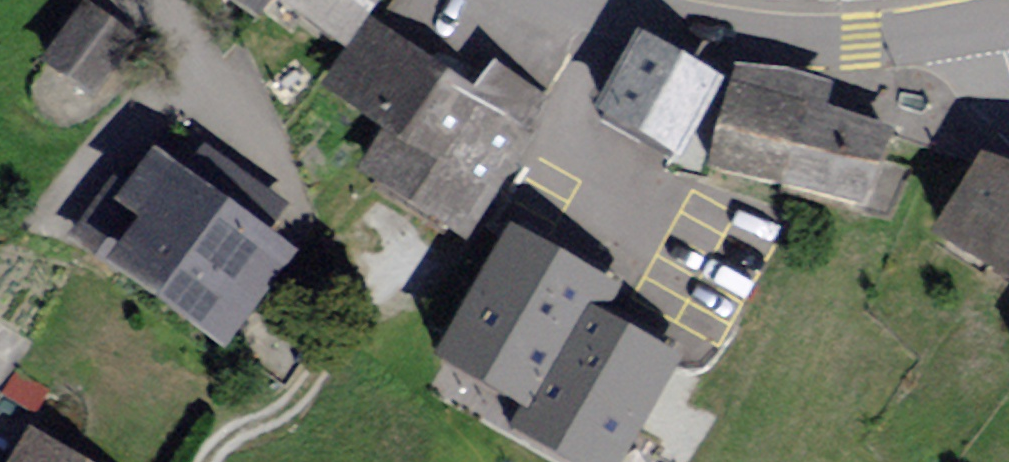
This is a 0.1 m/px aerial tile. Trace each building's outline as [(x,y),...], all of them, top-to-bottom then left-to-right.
[(100,0),(87,0),(44,62),(93,96),(140,27),(100,0)] [(349,47),(370,19),(382,0),(275,0),(349,47)] [(473,89),(370,19),(349,47),(319,87),(380,134),(354,173),(466,246),(547,97),(493,62),(473,89)] [(734,84),(645,33),(599,127),(697,174),(734,84)] [(844,82),(746,58),(718,172),(887,213),(908,130),(836,112),(844,82)] [(128,198),(105,182),(63,242),(236,360),(309,254),(278,232),(296,206),(204,144),(189,166),(162,148),(128,198)] [(994,147),(946,240),(1008,273),(1008,154),(994,147)] [(701,304),(532,210),(456,346),(537,391),(525,413),(612,461),(701,304)] [(26,431),(9,461),(81,461),(26,431)]
